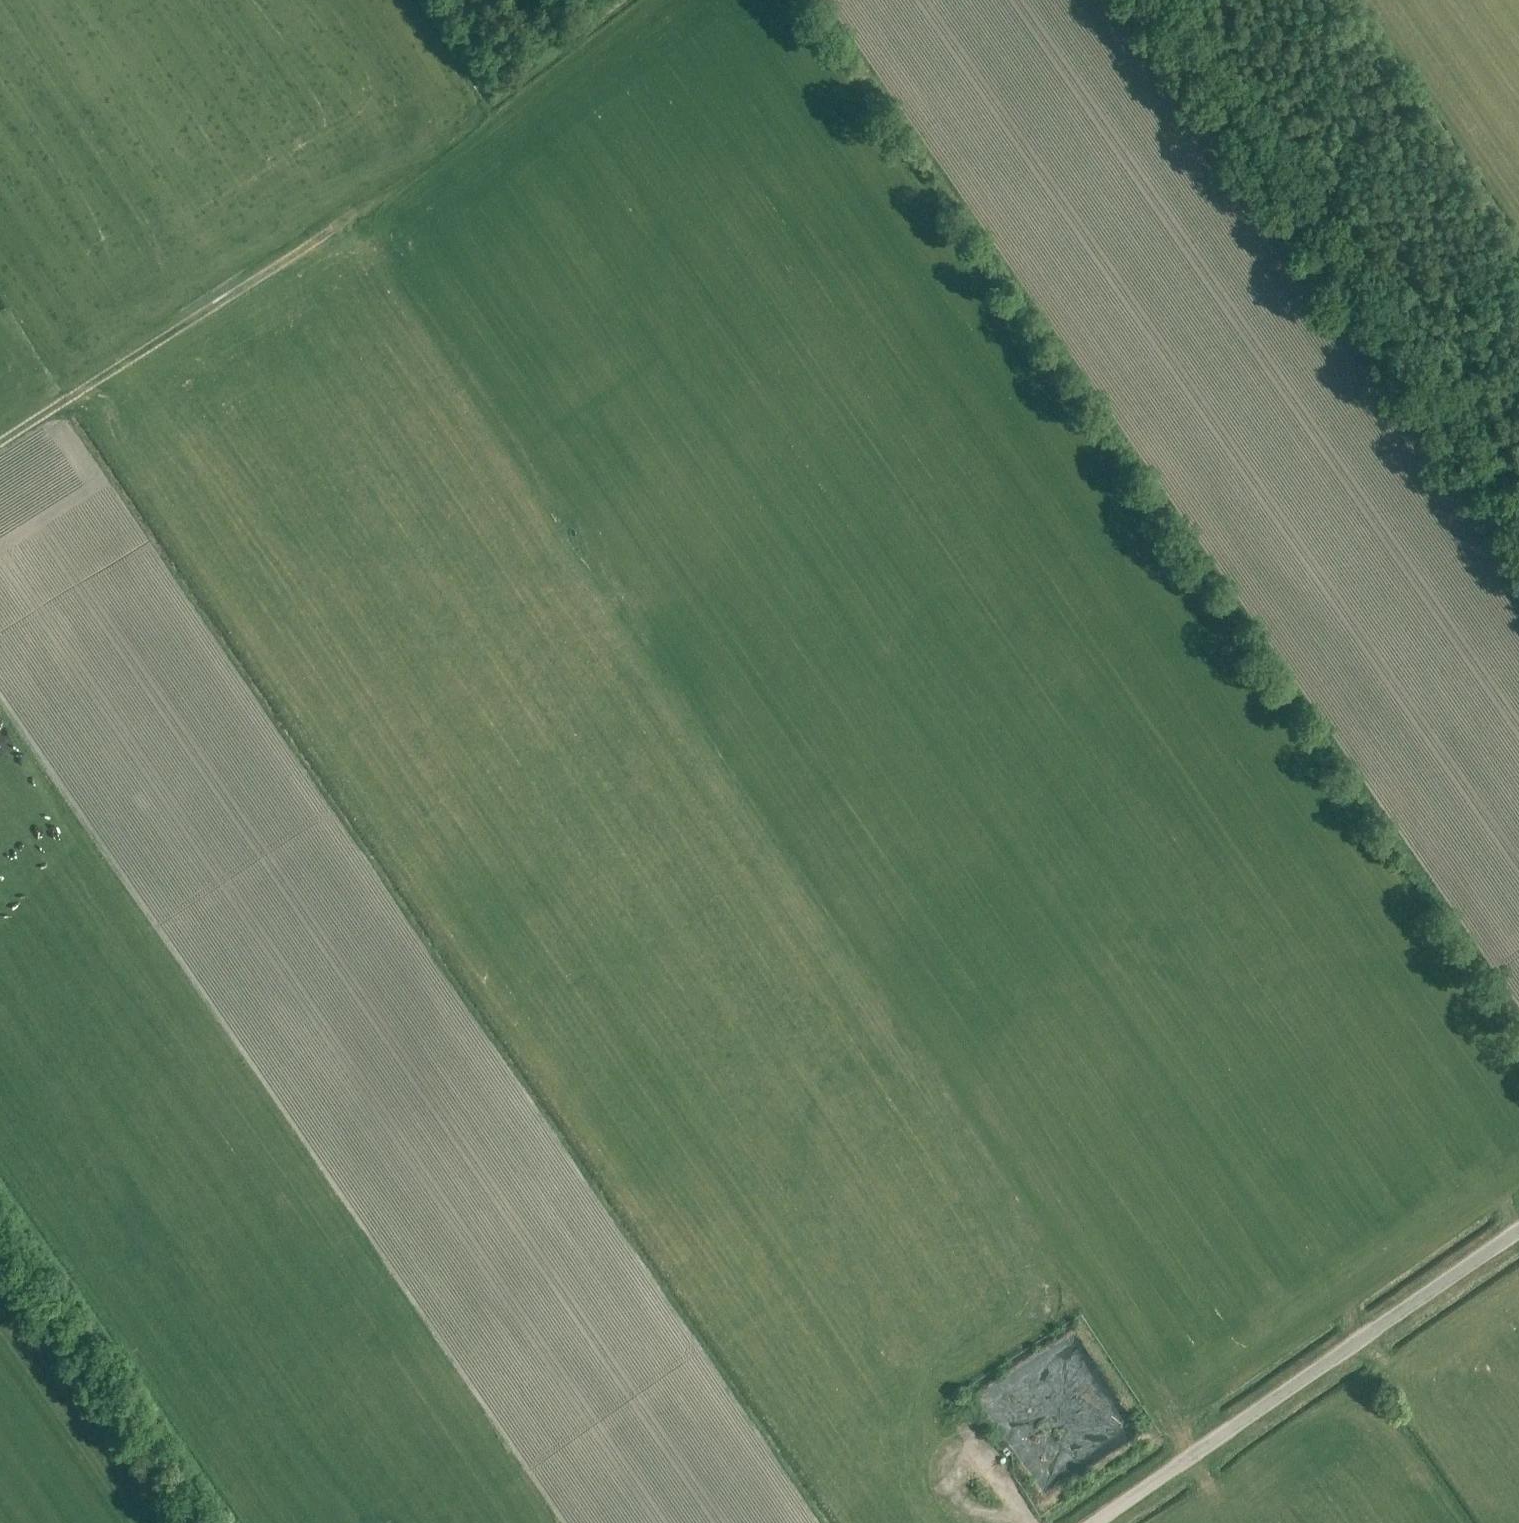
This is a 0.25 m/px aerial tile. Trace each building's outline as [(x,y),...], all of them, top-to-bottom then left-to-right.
[(1063,1472),(1155,1413),(1096,1322),(1080,1332),(1092,1349),(1081,1356),(1090,1371),(1096,1367),(1108,1386),(1059,1417),(1065,1427),(1056,1433),(1057,1434),(1044,1443),(1063,1472)]
